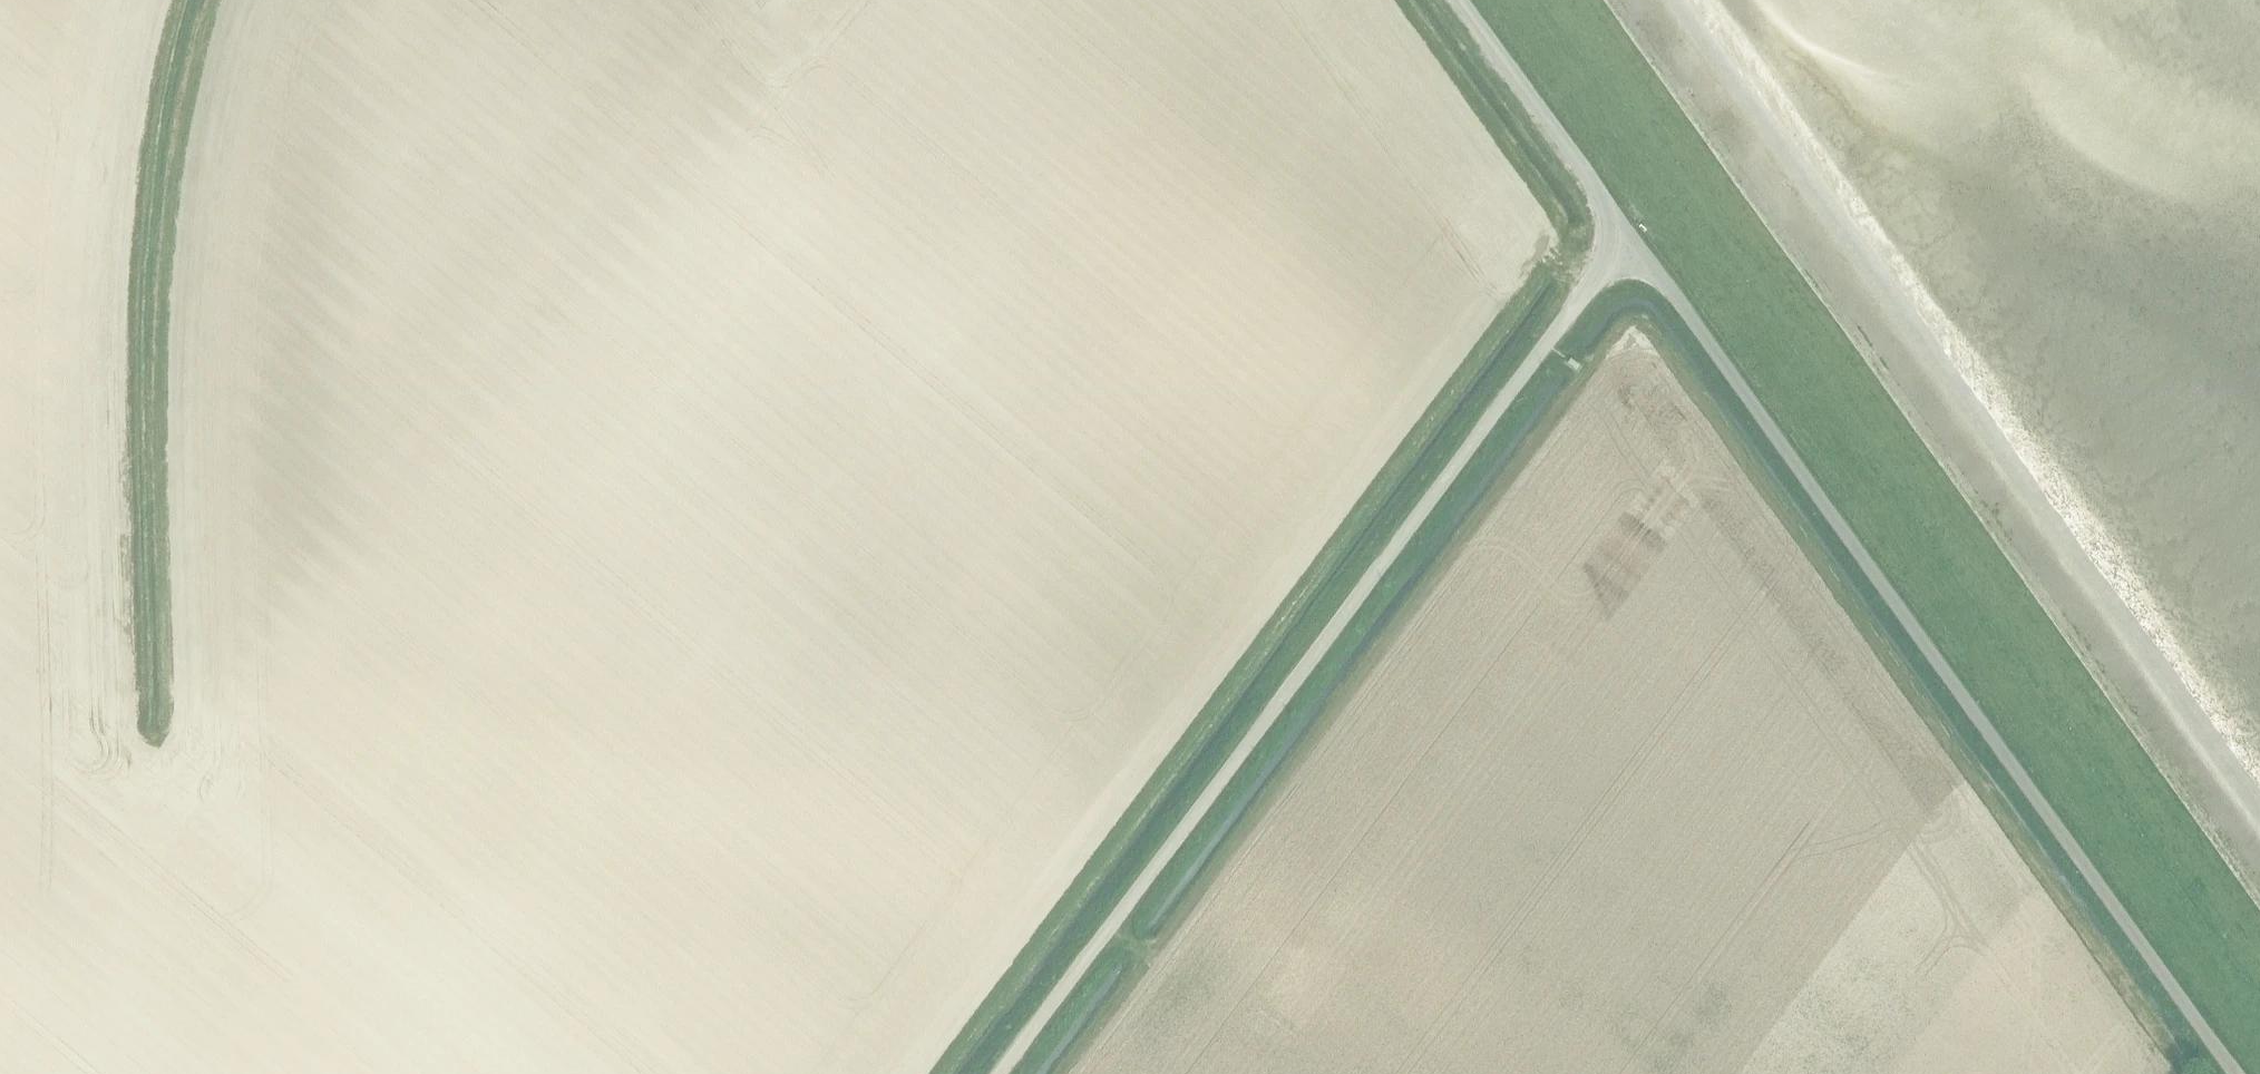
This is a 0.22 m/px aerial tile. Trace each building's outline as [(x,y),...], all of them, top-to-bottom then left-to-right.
[(1576,368),(1579,365),(1570,359),(1568,362),(1576,368)]
